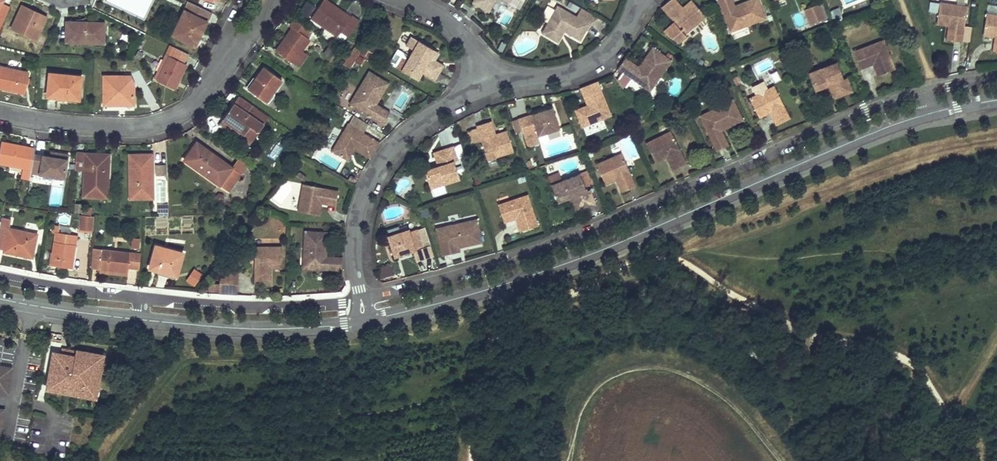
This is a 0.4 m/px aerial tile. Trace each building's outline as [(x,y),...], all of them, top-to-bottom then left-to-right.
[(2,0),(0,0),(0,28),(1,28),(10,9),(0,4),(2,0)] [(118,3),(121,4),(120,6),(136,14),(143,0),(112,0),(118,3)] [(361,24),(345,12),(343,15),(334,9),(336,7),(326,0),(324,0),(311,18),(347,44),(361,24)] [(470,6),(487,17),(497,1),(497,0),(474,0),(470,6)] [(662,32),(667,38),(676,45),(677,46),(685,39),(683,38),(704,20),(690,2),(680,10),(672,0),(661,9),(673,24),(662,32)] [(728,31),(737,28),(738,31),(764,21),(757,0),(753,0),(739,6),(740,9),(734,11),(733,8),(730,0),(716,0),(728,31)] [(315,7),(307,1),(300,12),(308,18),(315,7)] [(188,2),(180,18),(172,35),(194,46),(210,13),(188,2)] [(964,8),(936,3),(933,27),(945,29),(942,42),(958,45),(964,8)] [(29,14),(30,12),(31,10),(22,5),(11,28),(35,40),(46,17),(40,15),(39,18),(29,14)] [(816,7),(806,11),(812,26),(822,22),(816,7)] [(575,18),(556,8),(540,35),(553,43),(558,32),(563,34),(578,44),(589,26),(597,21),(579,11),(575,18)] [(806,11),(802,12),(808,28),(812,26),(806,11)] [(983,15),(979,38),(991,40),(989,53),(996,54),(996,17),(983,15)] [(293,29),(284,40),(276,52),(292,64),(293,63),(301,52),(309,39),(305,36),(309,29),(295,19),(290,27),(293,29)] [(97,23),(82,22),(67,21),(66,42),(102,43),(103,26),(97,26),(97,23)] [(558,32),(553,43),(557,45),(563,34),(558,32)] [(435,54),(411,39),(406,49),(413,53),(410,58),(407,63),(402,60),(395,71),(415,82),(420,74),(422,75),(434,83),(438,76),(442,69),(435,65),(430,62),(435,54)] [(883,43),(853,54),(859,72),(872,67),(876,78),(894,71),(883,43)] [(170,46),(154,78),(157,80),(163,69),(169,57),(171,58),(176,49),(170,46)] [(169,57),(163,69),(157,80),(175,89),(186,65),(184,64),(188,55),(176,49),(171,58),(169,57)] [(347,57),(352,61),(358,52),(352,49),(347,57)] [(624,60),(617,71),(644,91),(650,83),(653,85),(669,63),(651,50),(640,64),(643,66),(639,72),(636,69),(624,60)] [(297,66),(305,55),(301,52),(293,63),(297,66)] [(430,62),(435,65),(439,56),(435,54),(430,62)] [(341,66),(344,68),(347,70),(352,61),(347,57),(341,66)] [(836,64),(807,75),(814,94),(826,89),(831,102),(852,94),(847,81),(843,83),(836,64)] [(23,93),(28,73),(0,67),(0,88),(23,93)] [(249,90),(257,96),(266,102),(282,80),(264,68),(249,90)] [(770,74),(774,83),(781,79),(776,70),(770,74)] [(47,97),(57,98),(67,99),(67,97),(79,98),(82,77),(49,73),(47,97)] [(388,86),(368,74),(353,99),(356,101),(352,109),(381,127),(389,115),(375,107),(372,105),(375,99),(379,102),(388,86)] [(129,77),(116,76),(104,76),(104,105),(133,105),(133,85),(129,77)] [(650,83),(644,91),(648,93),(653,85),(650,83)] [(575,119),(581,131),(610,119),(596,86),(580,93),(586,110),(588,113),(575,119)] [(773,88),(748,101),(758,121),(768,116),(774,127),(788,121),(773,88)] [(227,128),(232,131),(236,134),(240,129),(253,138),(263,123),(256,117),(260,110),(240,97),(224,120),(230,124),(227,128)] [(356,101),(353,99),(348,107),(352,109),(356,101)] [(742,122),(731,102),(705,114),(707,118),(699,122),(714,154),(727,148),(720,134),(718,130),(724,127),(726,131),(742,122)] [(269,117),(260,110),(256,117),(263,123),(265,124),(269,117)] [(573,114),(575,119),(588,113),(586,110),(573,114)] [(543,112),(516,121),(522,139),(534,135),(542,132),(543,135),(556,131),(551,116),(545,117),(543,112)] [(224,120),(221,123),(227,128),(230,124),(224,120)] [(378,145),(346,125),(329,152),(343,161),(350,150),(355,153),(368,161),(378,145)] [(490,125),(475,130),(486,163),(512,155),(504,134),(494,137),(490,125)] [(236,134),(249,143),(253,138),(240,129),(236,134)] [(668,134),(644,146),(654,166),(664,161),(670,172),(684,165),(668,134)] [(12,165),(25,167),(23,177),(30,178),(35,152),(26,150),(26,147),(3,143),(0,157),(0,163),(12,165)] [(184,160),(202,173),(220,186),(227,175),(236,181),(241,174),(232,168),(196,143),(184,160)] [(449,149),(430,155),(434,168),(421,172),(427,190),(455,180),(449,162),(453,161),(449,149)] [(350,150),(343,161),(348,164),(355,153),(350,150)] [(107,198),(107,189),(108,179),(102,179),(102,176),(104,176),(105,155),(75,153),(75,169),(84,170),(83,197),(107,198)] [(151,177),(149,177),(147,177),(147,170),(151,170),(151,155),(129,156),(130,200),(152,199),(151,177)] [(618,156),(594,167),(603,187),(613,182),(619,195),(633,189),(618,156)] [(248,165),(238,158),(232,168),(241,174),(248,165)] [(166,175),(166,164),(155,164),(155,175),(166,175)] [(227,175),(220,186),(229,192),(236,181),(227,175)] [(577,177),(549,187),(556,205),(568,200),(573,214),(594,207),(589,192),(583,194),(577,177)] [(337,192),(300,185),(296,213),(319,217),(321,206),(334,209),(337,192)] [(524,198),(495,207),(501,225),(512,222),(516,234),(534,228),(524,198)] [(167,204),(157,204),(157,214),(167,214),(167,204)] [(93,218),(80,217),(78,230),(92,231),(93,218)] [(4,252),(31,259),(36,235),(9,229),(11,220),(1,218),(0,222),(0,250),(4,251),(4,252)] [(440,259),(458,255),(457,250),(456,247),(461,246),(461,249),(479,246),(474,223),(434,232),(440,259)] [(399,234),(383,238),(388,254),(393,252),(396,258),(418,251),(413,233),(405,235),(400,237),(399,234)] [(327,235),(303,234),(303,263),(307,263),(306,273),(342,274),(342,260),(327,259),(322,259),(323,253),(327,253),(327,235)] [(56,242),(55,242),(54,242),(51,265),(71,268),(75,245),(71,245),(72,237),(58,235),(56,242)] [(139,250),(140,238),(130,237),(130,249),(139,250)] [(156,246),(153,257),(150,268),(177,276),(183,253),(156,246)] [(101,251),(93,250),(91,269),(100,270),(101,251)] [(279,271),(280,250),(254,250),(253,285),(268,285),(268,271),(279,271)] [(128,272),(128,270),(128,268),(139,269),(141,254),(101,251),(100,270),(128,272)] [(379,279),(393,277),(391,265),(377,267),(379,279)] [(196,286),(203,276),(197,271),(189,281),(196,286)] [(237,282),(237,275),(218,274),(218,281),(237,282)] [(236,298),(237,282),(218,281),(217,296),(236,298)] [(93,396),(102,357),(95,355),(93,357),(84,355),(82,352),(71,349),(68,351),(67,354),(62,353),(54,352),(46,386),(53,387),(54,385),(60,386),(62,389),(72,392),(75,390),(84,392),(86,395),(93,396)] [(4,393),(9,368),(0,366),(0,392),(4,393)]
